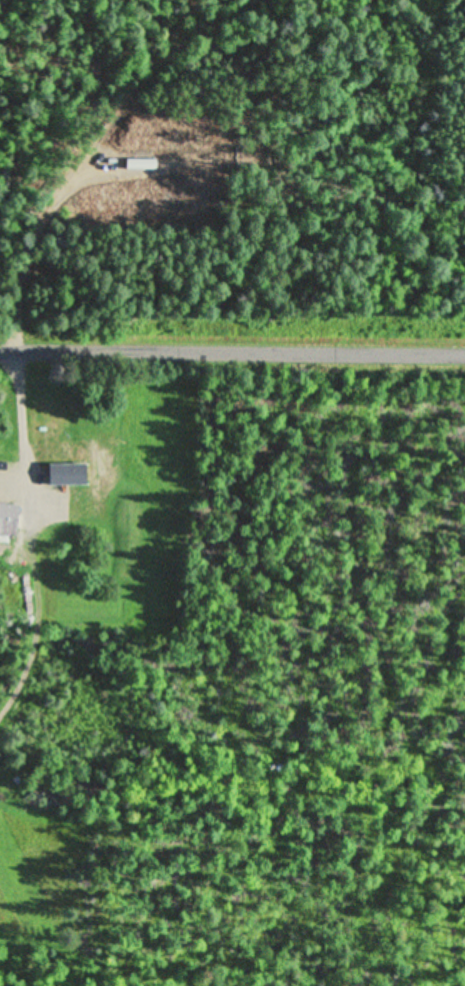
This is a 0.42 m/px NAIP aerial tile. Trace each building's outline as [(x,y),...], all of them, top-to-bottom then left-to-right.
[(63,493),(78,493),(78,472),(63,472),(63,493)] [(16,537),(18,506),(0,505),(0,535),(16,537)]
